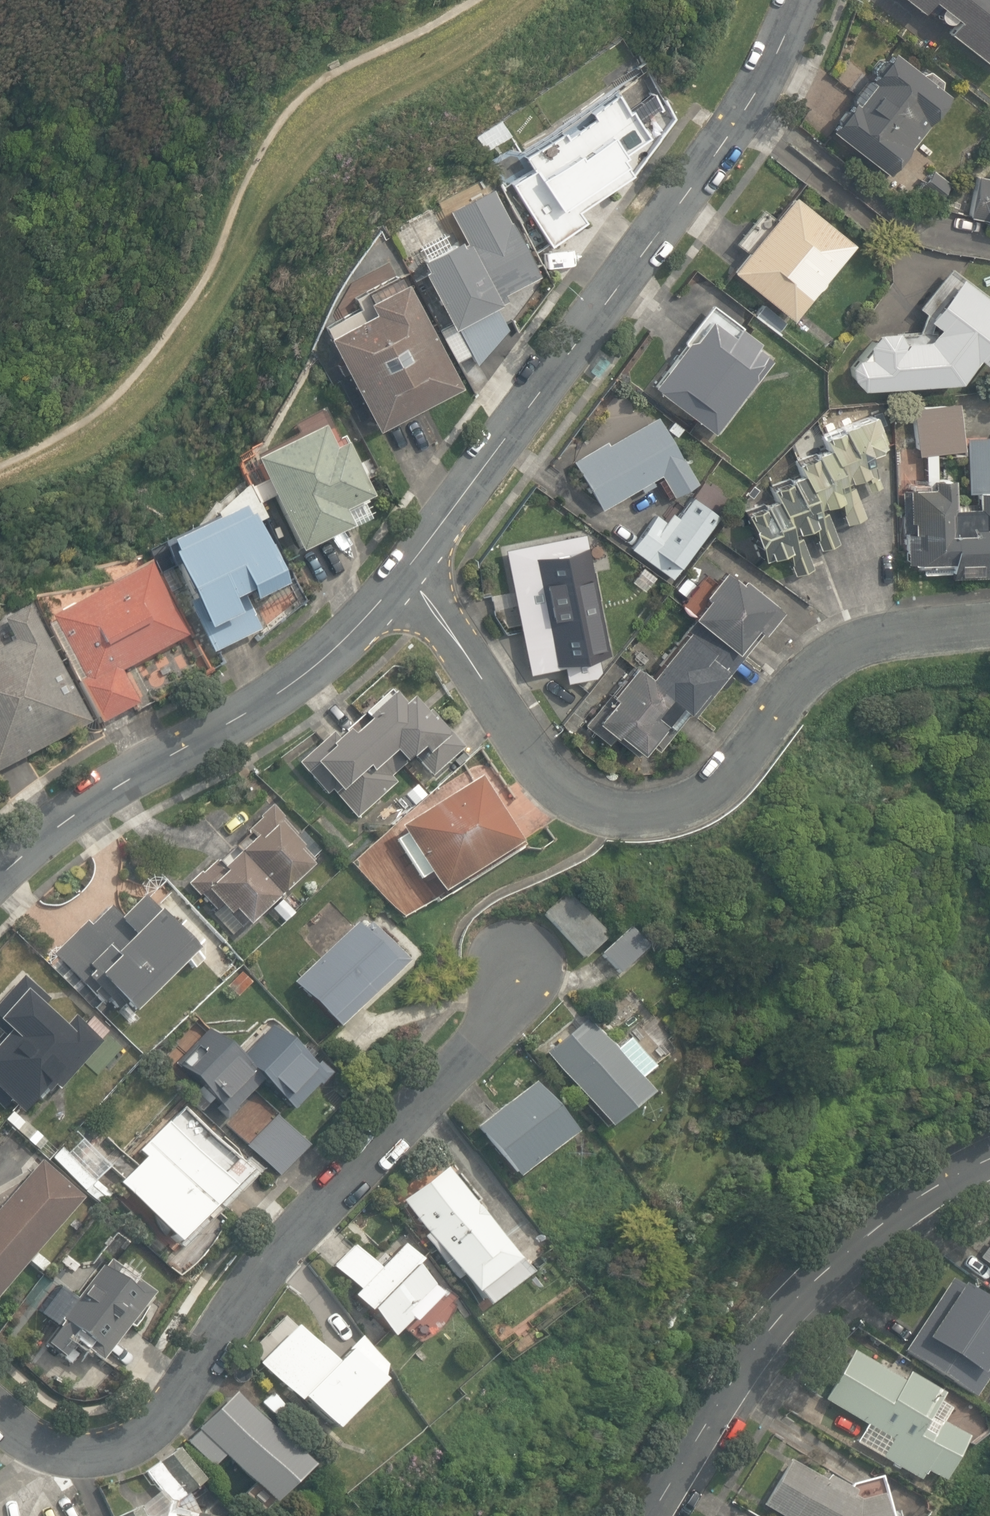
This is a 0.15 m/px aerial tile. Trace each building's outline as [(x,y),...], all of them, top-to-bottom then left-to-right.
[(919,10),(927,0),(906,0),(919,10)] [(955,21),(945,34),(989,68),(989,0),(928,0),(955,21)] [(828,129),(883,173),(894,158),(899,162),(911,147),(906,143),(944,95),(936,89),(937,80),(925,71),(917,74),(889,51),(867,79),(871,82),(854,104),(850,101),(828,129)] [(511,182),(552,244),(585,222),(578,211),(631,175),(619,156),(647,137),(638,124),(663,107),(641,73),(585,111),(588,116),(561,134),(557,128),(519,153),(530,169),(511,182)] [(518,149),(499,119),(473,136),(493,166),(518,149)] [(919,187),(935,200),(948,184),(932,171),(919,187)] [(976,175),(969,215),(987,219),(986,226),(989,227),(989,178),(976,175)] [(537,275),(489,189),(447,212),(464,242),(460,245),(457,240),(419,261),(424,271),(419,274),(451,331),(455,329),(476,365),(506,331),(493,307),(507,299),(503,294),(537,275)] [(848,242),(789,194),(770,219),(761,211),(734,244),(742,251),(728,269),(788,318),(812,289),(818,288),(822,283),(819,279),(848,242)] [(327,335),(375,427),(457,385),(404,282),(401,284),(397,276),(367,292),(371,299),(367,301),(373,312),(327,335)] [(860,387),(956,380),(974,356),(987,366),(989,363),(989,303),(957,277),(925,318),(936,327),(925,339),(901,343),(896,334),(894,331),(876,332),(866,344),(866,348),(860,358),(854,359),(848,366),(850,377),(860,387)] [(717,432),(772,360),(753,346),(756,342),(739,329),(740,327),(710,305),(650,385),(710,430),(712,428),(717,432)] [(782,324),(761,306),(755,313),(776,331),(782,324)] [(599,355),(589,369),(597,375),(607,361),(599,355)] [(950,577),(989,576),(989,435),(965,436),(967,493),(975,493),(975,505),(952,506),(951,476),(942,477),(941,454),(964,450),(958,401),(911,408),(917,456),(925,455),(924,486),(906,487),(906,490),(901,490),(902,563),(915,562),(916,569),(923,569),(923,573),(949,571),(950,577)] [(570,460),(600,510),(637,488),(639,491),(652,484),(649,479),(658,474),(660,477),(654,480),(665,499),(695,481),(657,416),(606,445),(603,441),(570,460)] [(785,550),(794,574),(811,568),(797,530),(811,525),(820,549),(837,543),(823,504),(837,499),(846,523),(863,517),(849,479),(862,474),(868,489),(878,486),(874,475),(872,476),(864,454),(878,449),(885,447),(878,427),(876,427),(872,416),(869,417),(868,416),(840,426),(841,429),(825,435),(826,437),(822,438),(826,448),(813,453),(814,455),(798,461),(799,463),(796,464),(799,473),(788,477),(789,480),(773,486),(773,488),(771,489),(774,499),(763,503),(764,506),(747,512),(748,513),(745,514),(761,559),(785,550)] [(273,500),(300,556),(352,531),(349,526),(369,516),(364,505),(372,501),(342,440),(338,442),(327,419),(251,456),(264,483),(252,489),(260,506),(273,500)] [(188,604),(213,654),(260,631),(245,599),(250,597),(253,604),(286,588),(255,524),(263,520),(248,489),(218,516),(220,521),(168,545),(172,554),(170,556),(193,602),(188,604)] [(669,579),(716,513),(690,494),(675,515),(670,511),(663,521),(654,515),(629,550),(669,579)] [(585,537),(522,551),(539,627),(545,626),(553,662),(567,659),(571,675),(589,671),(586,656),(610,651),(585,537)] [(78,683),(101,724),(138,703),(121,671),(188,635),(149,564),(52,616),(86,679),(79,683),(78,683)] [(736,582),(722,570),(709,586),(699,578),(678,604),(690,614),(689,616),(693,619),(740,658),(779,610),(740,578),(736,582)] [(90,723),(28,607),(4,619),(16,641),(0,649),(0,770),(90,723)] [(693,717),(740,658),(693,619),(647,676),(670,694),(668,697),(693,717)] [(655,760),(685,722),(665,706),(668,703),(631,673),(582,734),(605,753),(613,743),(637,762),(645,752),(655,760)] [(312,769),(356,818),(395,783),(390,778),(403,765),(415,755),(432,775),(462,749),(429,712),(424,716),(409,701),(403,707),(389,692),(337,739),(332,734),(299,763),(308,773),(312,769)] [(399,828),(440,893),(507,851),(509,854),(520,847),(477,779),(399,828)] [(405,795),(415,807),(427,797),(417,785),(405,795)] [(293,839),(292,838),(296,835),(282,819),(284,818),(273,806),(261,817),(263,819),(248,833),(254,840),(222,869),(225,873),(224,874),(214,863),(202,874),(201,873),(189,884),(200,896),(202,894),(205,898),(210,894),(229,915),(233,911),(246,925),(310,867),(308,865),(313,861),(311,859),(319,851),(302,831),(293,839)] [(544,913),(585,958),(609,936),(569,891),(544,913)] [(54,954),(114,1016),(125,1005),(132,1012),(189,957),(197,966),(203,960),(204,943),(204,942),(184,921),(175,929),(143,897),(122,918),(112,907),(92,926),(87,922),(54,954)] [(285,923),(294,914),(281,901),(272,910),(285,923)] [(294,982),(337,1028),(407,963),(370,924),(363,930),(357,923),(294,982)] [(602,954),(620,973),(649,946),(632,927),(602,954)] [(228,987),(238,997),(252,983),(242,973),(228,987)] [(24,1112),(37,1098),(39,1100),(54,1084),(59,1089),(102,1042),(99,1040),(107,1031),(91,1017),(84,1026),(74,1017),(65,1027),(42,1007),(49,999),(24,976),(0,1003),(0,1030),(6,1036),(0,1043),(0,1091),(24,1112)] [(595,1030),(587,1019),(544,1054),(605,1129),(647,1095),(636,1081),(651,1069),(627,1039),(614,1049),(598,1028),(595,1030)] [(215,1109),(226,1119),(261,1081),(294,1110),(318,1084),(320,1086),(331,1073),(320,1063),(316,1067),(271,1027),(242,1060),(208,1029),(176,1064),(201,1086),(188,1100),(202,1112),(213,1100),(219,1105),(215,1109)] [(477,1128),(516,1177),(572,1134),(534,1084),(477,1128)] [(117,1184),(175,1244),(187,1231),(197,1231),(205,1227),(212,1221),(215,1212),(215,1203),(217,1201),(218,1203),(249,1171),(185,1106),(136,1152),(144,1159),(117,1184)] [(2,1119),(39,1150),(48,1139),(26,1121),(24,1123),(9,1110),(2,1119)] [(248,1145),(280,1175),(309,1145),(278,1115),(248,1145)] [(84,1198),(42,1161),(0,1209),(0,1293),(84,1198)] [(445,1169),(401,1202),(469,1293),(513,1260),(445,1169)] [(86,1191),(100,1205),(110,1194),(96,1180),(86,1191)] [(978,1254),(989,1263),(989,1237),(978,1254)] [(331,1270),(354,1291),(349,1296),(391,1336),(409,1318),(412,1321),(438,1294),(412,1269),(418,1263),(399,1245),(375,1269),(353,1248),(331,1270)] [(100,1360),(151,1292),(105,1258),(75,1298),(58,1285),(37,1313),(57,1328),(44,1344),(63,1358),(75,1342),(100,1360)] [(974,1396),(989,1372),(989,1304),(952,1279),(905,1350),(974,1396)] [(335,1362),(297,1325),(260,1364),(297,1401),(300,1398),(332,1429),(379,1382),(383,1364),(357,1339),(335,1362)] [(925,1470),(941,1480),(967,1437),(930,1415),(943,1394),(909,1373),(903,1382),(853,1351),(824,1399),(867,1425),(857,1442),(919,1479),(925,1470)] [(308,1476),(302,1469),(306,1465),(278,1435),(281,1432),(260,1409),(256,1412),(235,1390),(197,1427),(199,1430),(186,1442),(210,1467),(222,1455),(231,1465),(228,1468),(246,1487),(240,1493),(262,1515),(266,1515),(308,1476)] [(263,1402),(285,1425),(291,1417),(273,1392),(272,1393),(263,1402)] [(144,1473),(158,1492),(138,1506),(119,1515),(203,1515),(194,1514),(195,1510),(189,1497),(205,1482),(179,1448),(144,1473)] [(790,1460),(764,1505),(782,1515),(891,1515),(881,1476),(851,1484),(848,1489),(827,1476),(824,1481),(790,1460)]
